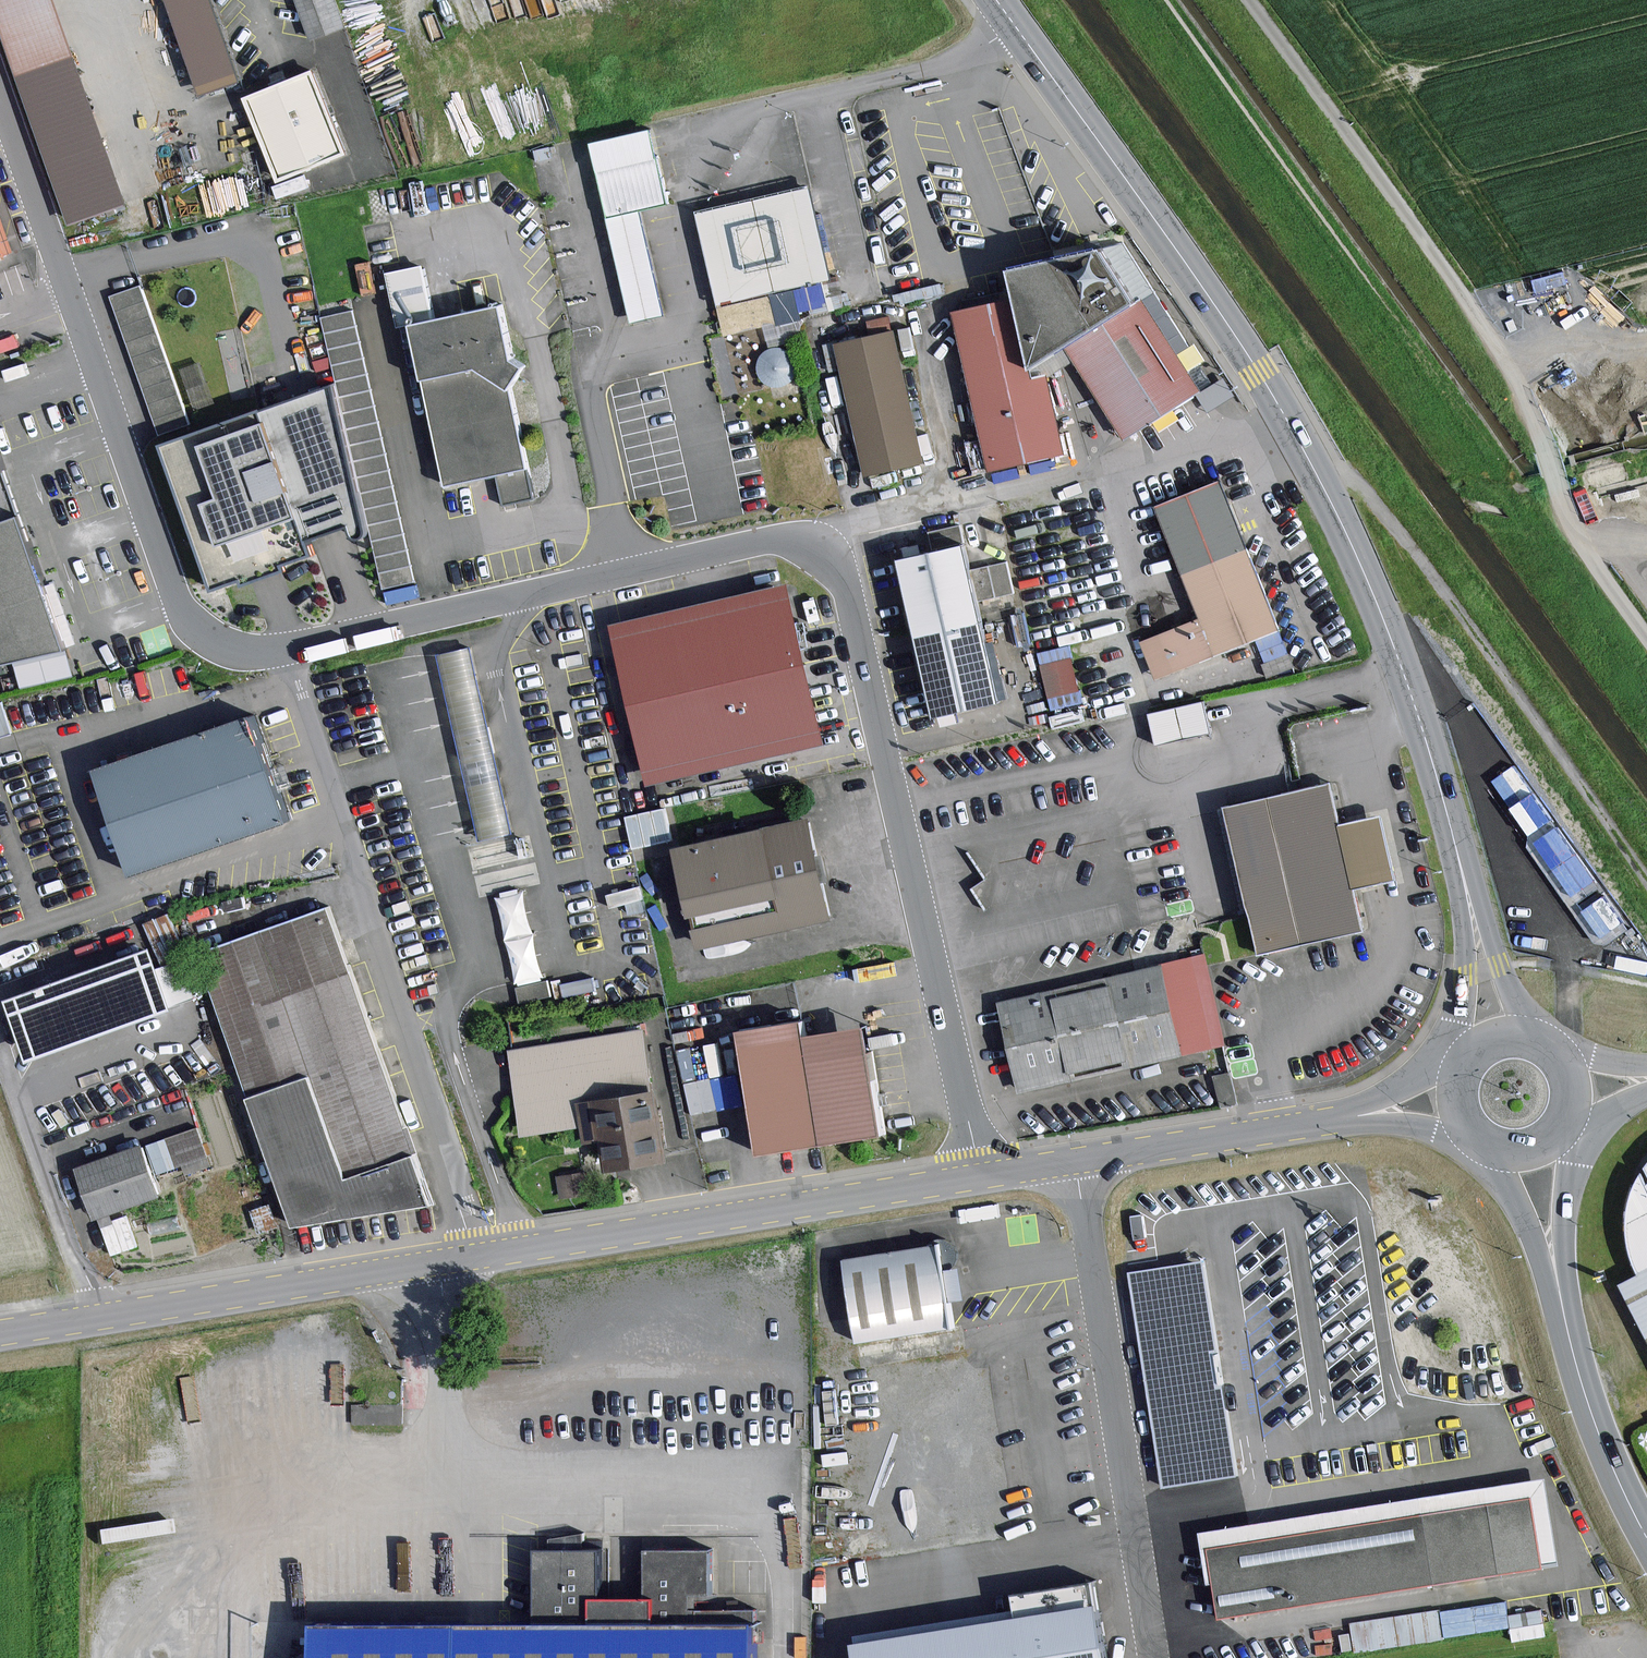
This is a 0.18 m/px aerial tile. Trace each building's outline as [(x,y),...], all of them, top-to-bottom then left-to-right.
[(74,219),(130,199),(60,0),(0,0),(0,8),(74,219)] [(212,0),(165,0),(198,94),(240,80),(212,0)] [(312,32),(346,20),(338,0),(300,0),(312,32)] [(241,101),(274,183),(343,156),(310,74),(241,101)] [(594,143),(633,319),(664,312),(641,206),(667,200),(652,130),(594,143)] [(701,211),(727,332),(778,321),(771,288),(830,275),(811,187),(701,211)] [(11,237),(0,206),(0,241),(11,237)] [(1153,293),(1122,244),(1097,249),(1088,251),(1007,270),(1014,299),(1030,370),(1063,349),(1153,293)] [(142,285),(111,296),(160,436),(191,425),(142,285)] [(1199,365),(1153,293),(1063,349),(1122,440),(1199,391),(1188,372),(1199,365)] [(987,474),(1064,455),(1046,376),(1032,380),(1030,370),(1014,299),(950,312),(987,474)] [(524,369),(510,363),(498,308),(436,321),(422,324),(406,327),(408,336),(409,341),(440,488),(524,471),(507,392),(524,369)] [(371,531),(384,589),(416,582),(353,310),(321,317),(336,383),(371,531)] [(839,344),(869,473),(925,460),(895,331),(839,344)] [(371,531),(336,383),(164,440),(219,585),(317,551),(311,535),(351,521),(357,536),(371,531)] [(0,455),(0,664),(70,650),(0,455)] [(1278,628),(1216,481),(1151,508),(1198,620),(1136,645),(1151,681),(1226,651),(1226,650),(1278,628)] [(922,667),(932,714),(995,701),(961,546),(896,561),(908,613),(904,614),(906,623),(912,653),(916,668),(922,667)] [(616,625),(653,781),(825,740),(788,584),(752,593),(734,597),(616,625)] [(1071,649),(1043,655),(1051,691),(1079,685),(1071,649)] [(471,651),(439,659),(486,843),(470,848),(481,890),(491,888),(516,987),(549,978),(524,877),(539,873),(528,830),(517,833),(471,651)] [(1149,719),(1156,752),(1212,738),(1205,708),(1149,719)] [(99,772),(134,870),(288,815),(253,716),(99,772)] [(1258,956),(1339,937),(1361,932),(1351,892),(1339,827),(1329,786),(1225,809),(1258,956)] [(627,812),(633,843),(674,834),(667,803),(627,812)] [(1394,882),(1379,818),(1363,822),(1339,827),(1351,892),(1377,886),(1394,882)] [(685,851),(705,942),(828,915),(809,825),(685,851)] [(201,953),(296,1226),(434,1205),(328,908),(201,953)] [(13,999),(34,1057),(176,1007),(174,1002),(193,996),(181,962),(161,969),(154,949),(13,999)] [(1225,1044),(1207,967),(1205,957),(1002,1003),(1022,1090),(1225,1044)] [(765,1149),(823,1140),(807,1038),(804,1022),(745,1031),(765,1149)] [(597,1137),(603,1172),(664,1163),(643,1026),(505,1047),(519,1135),(583,1126),(585,1139),(597,1137)] [(881,1131),(864,1028),(807,1038),(823,1140),(881,1131)] [(712,1078),(686,1083),(692,1115),(718,1109),(712,1078)] [(199,1127),(165,1137),(174,1168),(205,1157),(199,1127)] [(143,1147),(82,1169),(98,1215),(158,1193),(143,1147)] [(1620,1234),(1633,1273),(1646,1266),(1646,1157),(1626,1184),(1620,1234)] [(558,1177),(561,1198),(590,1193),(586,1173),(558,1177)] [(129,1214),(104,1223),(113,1249),(138,1240),(129,1214)] [(846,1257),(857,1338),(954,1325),(946,1269),(957,1260),(956,1245),(945,1236),(935,1237),(929,1246),(846,1257)] [(1134,1273),(1167,1482),(1236,1471),(1204,1262),(1134,1273)] [(1646,1336),(1646,1266),(1633,1273),(1618,1281),(1646,1336)] [(1548,1482),(1205,1537),(1218,1620),(1561,1565),(1548,1482)] [(752,1618),(695,1618),(695,1597),(710,1597),(710,1550),(646,1550),(646,1597),(599,1597),(599,1556),(536,1555),(536,1617),(314,1616),(314,1657),(752,1657),(752,1618)] [(859,1643),(862,1657),(1109,1657),(1097,1583),(1018,1596),(1022,1617),(859,1643)] [(1358,1646),(1512,1623),(1508,1595),(1354,1618),(1358,1646)]
